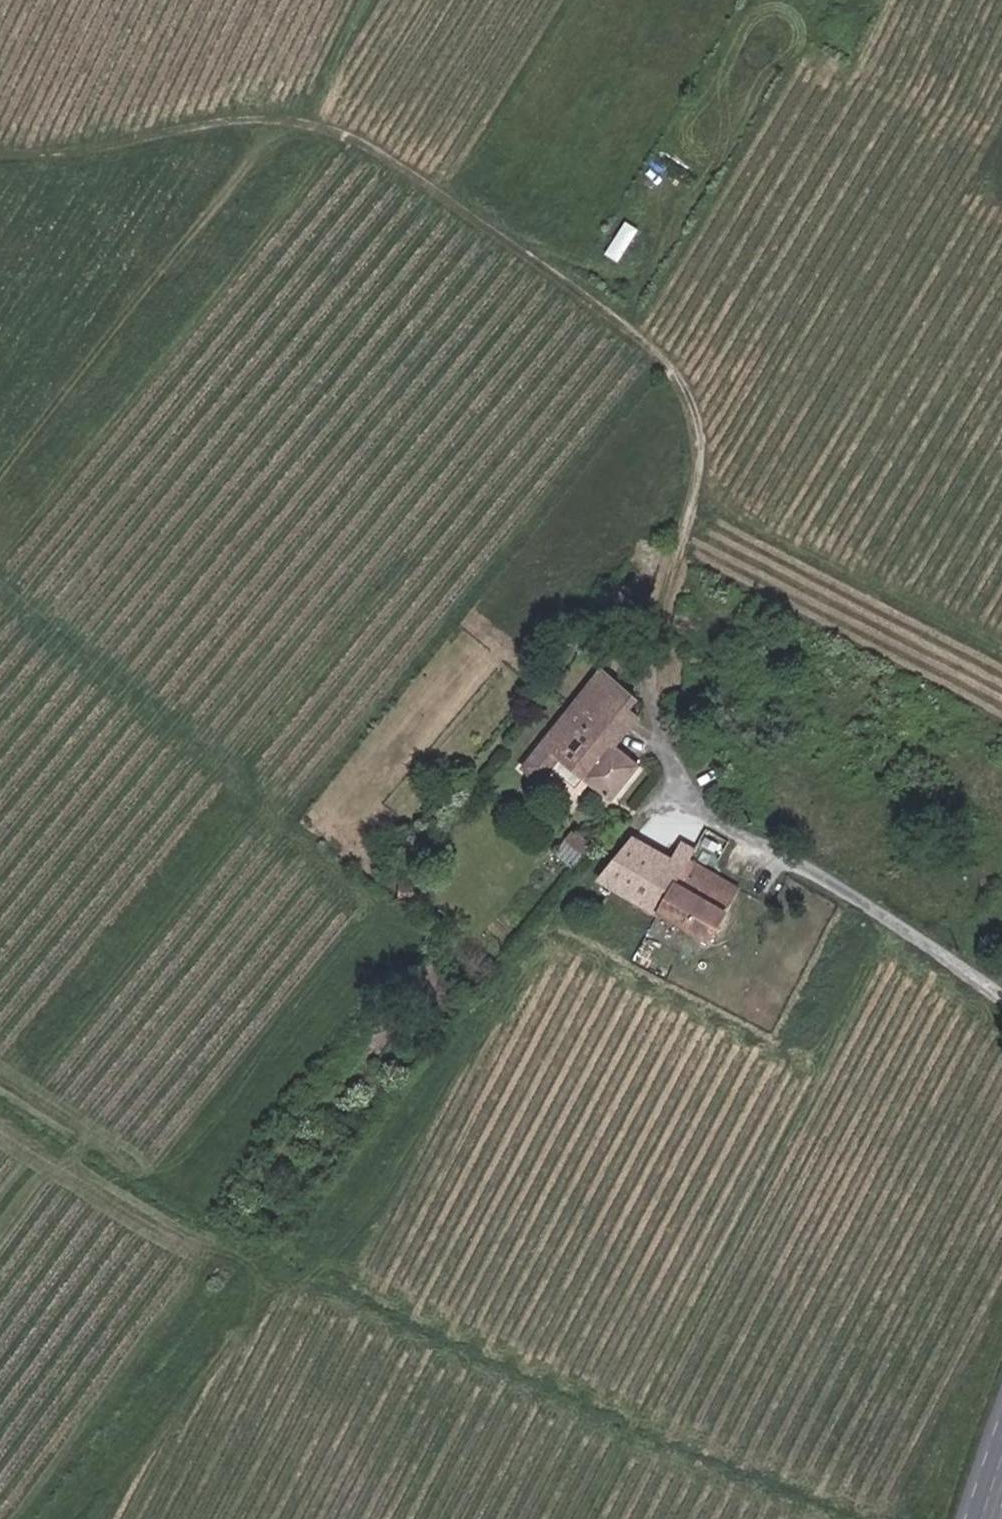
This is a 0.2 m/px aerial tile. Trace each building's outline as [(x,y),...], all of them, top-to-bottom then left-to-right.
[(630,694),(637,685),(610,663),(576,705),(590,717),(617,683),(630,694)] [(643,760),(615,737),(641,706),(640,701),(630,694),(617,683),(590,717),(576,705),(530,762),(546,775),(554,766),(580,786),(590,775),(615,795),(643,760)] [(589,854),(598,843),(578,827),(569,838),(589,854)] [(713,938),(746,877),(695,851),(701,839),(687,833),(677,851),(641,832),(602,880),(713,938)] [(579,866),(589,854),(569,838),(560,850),(579,866)]
